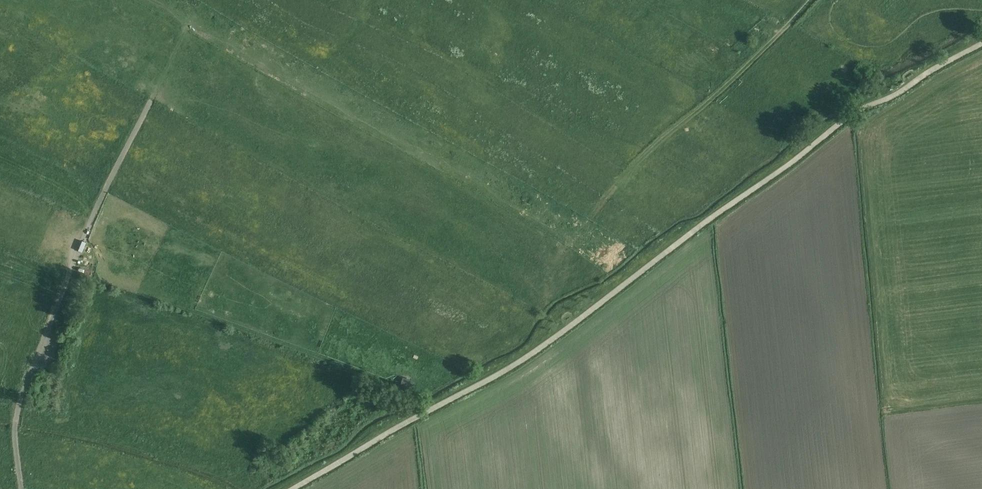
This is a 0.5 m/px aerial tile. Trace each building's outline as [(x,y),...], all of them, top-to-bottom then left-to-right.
[(612,271),(615,276),(627,268),(625,264),(612,271)]
